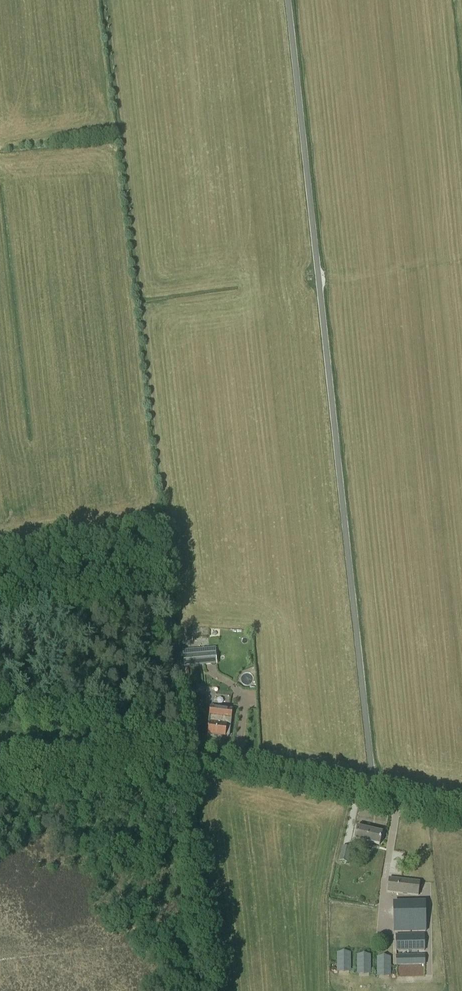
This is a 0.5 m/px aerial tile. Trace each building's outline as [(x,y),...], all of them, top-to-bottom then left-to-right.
[(185,665),(216,663),(215,653),(184,655),(185,665)] [(231,718),(232,709),(211,707),(210,716),(211,716),(209,735),(225,737),(225,735),(229,736),(230,726),(229,726),(230,718),(231,718)] [(379,845),(382,832),(358,826),(354,839),(355,839),(364,842),(363,846),(371,848),(372,843),(379,845)] [(347,864),(351,848),(342,846),(339,862),(347,864)] [(418,895),(420,882),(389,879),(387,892),(418,895)] [(394,932),(425,931),(425,905),(394,906),(394,932)] [(396,951),(424,950),(424,935),(396,935),(396,951)] [(396,965),(424,965),(424,955),(396,955),(396,965)]
